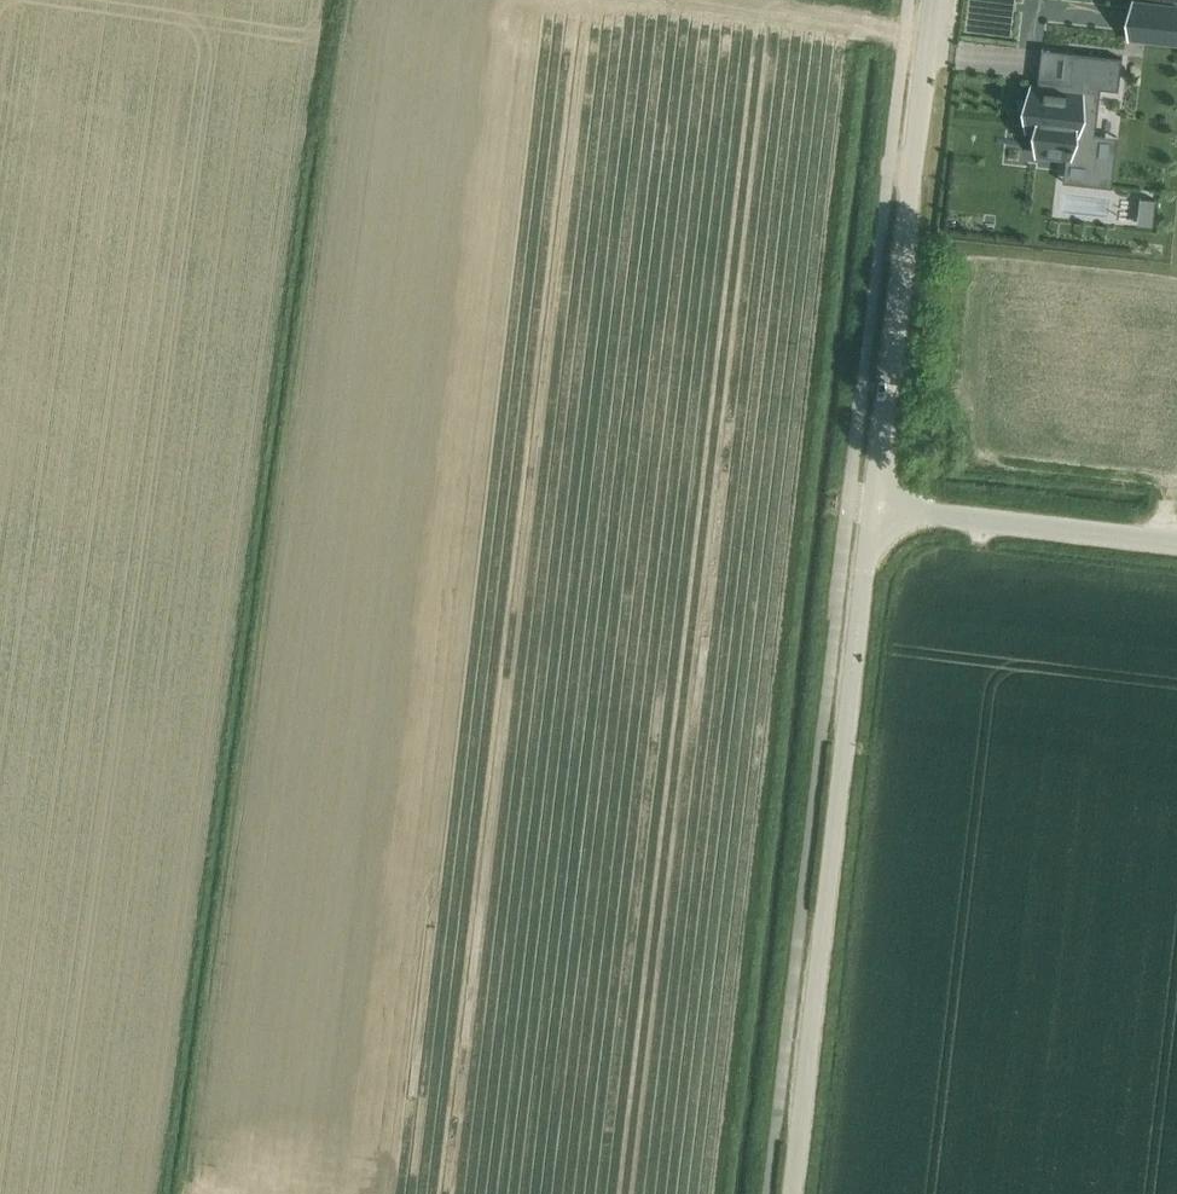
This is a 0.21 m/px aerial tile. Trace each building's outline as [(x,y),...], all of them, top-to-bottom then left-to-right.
[(1132,37),(1176,42),(1176,6),(1136,2),(1132,37)] [(1034,87),(1029,131),(1042,132),(1040,156),(1092,161),(1095,138),(1095,135),(1100,87),(1119,89),(1123,58),(1075,53),(1071,83),(1041,80),(1040,87),(1034,87)] [(1099,224),(1096,246),(1111,248),(1113,225),(1099,224)]
